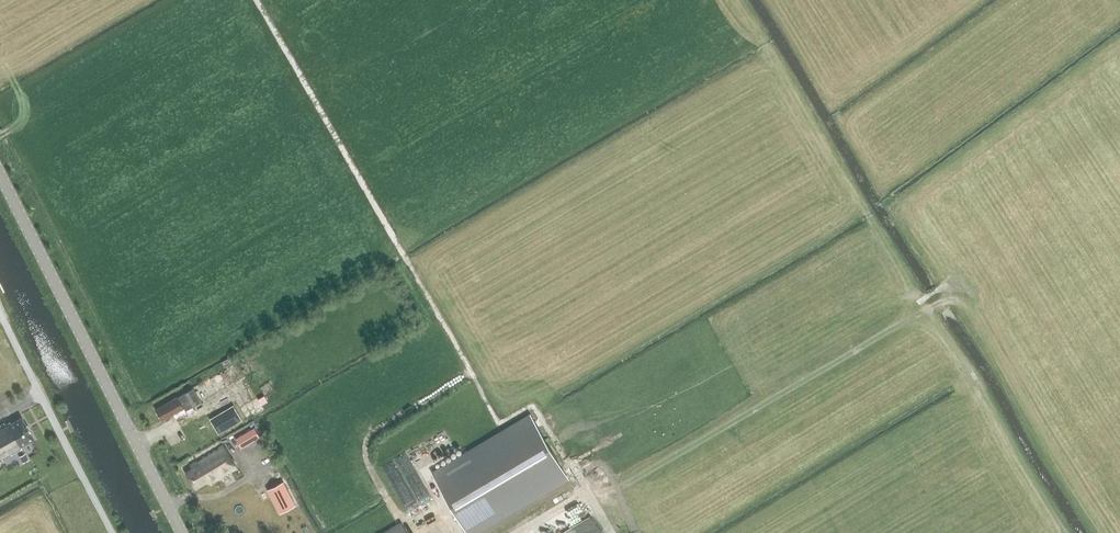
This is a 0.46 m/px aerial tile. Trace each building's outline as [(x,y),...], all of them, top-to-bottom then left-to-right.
[(192,405),(199,401),(225,387),(217,374),(192,388),(193,389),(178,398),(177,397),(156,409),(163,421),(174,414),(176,418),(187,412),(189,415),(196,411),(192,405)] [(219,432),(241,420),(233,407),(211,420),(219,432)] [(433,474),(468,532),(474,532),(567,479),(530,417),(433,474)] [(33,439),(21,418),(10,424),(9,422),(4,425),(3,423),(0,425),(0,461),(16,452),(16,451),(19,450),(18,447),(33,439)] [(245,433),(235,439),(241,449),(251,443),(245,433)] [(229,474),(236,470),(222,446),(218,449),(219,450),(216,452),(215,450),(213,451),(214,453),(211,455),(210,453),(208,455),(208,456),(205,458),(204,457),(202,458),(204,459),(198,463),(196,461),(189,465),(191,469),(186,473),(195,489),(208,481),(210,485),(223,477),(223,476),(228,473),(229,474)] [(24,453),(19,456),(22,462),(28,460),(24,453)] [(283,483),(268,491),(280,514),(295,506),(283,483)] [(381,532),(407,532),(400,522),(381,532)]
